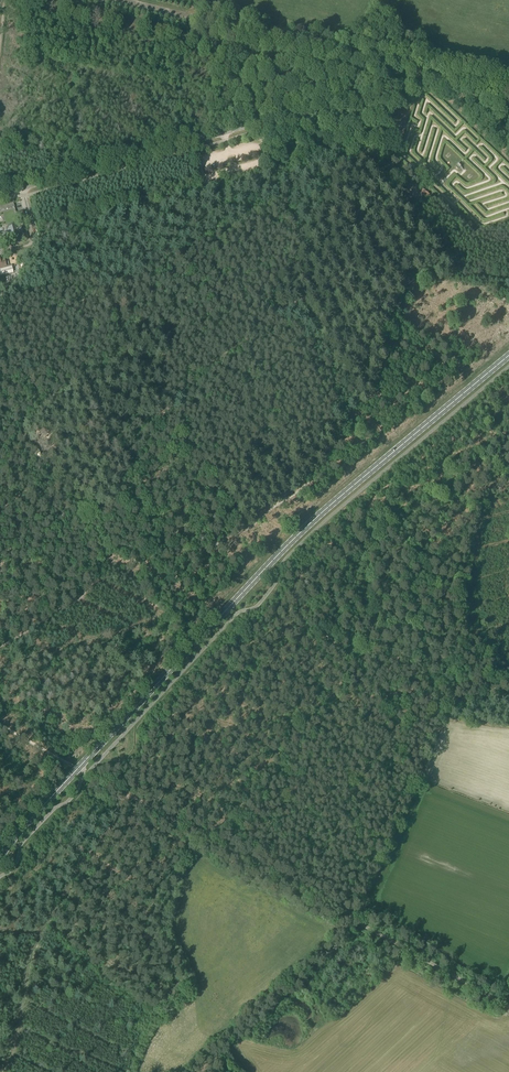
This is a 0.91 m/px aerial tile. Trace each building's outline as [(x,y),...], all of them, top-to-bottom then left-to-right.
[(430,194),(422,188),(419,193),(426,199),(430,194)] [(17,228),(19,237),(20,242),(28,239),(25,226),(17,228)] [(13,238),(14,245),(20,243),(20,242),(19,237),(17,228),(11,230),(11,231),(4,233),(4,232),(0,234),(0,242),(13,238)]
